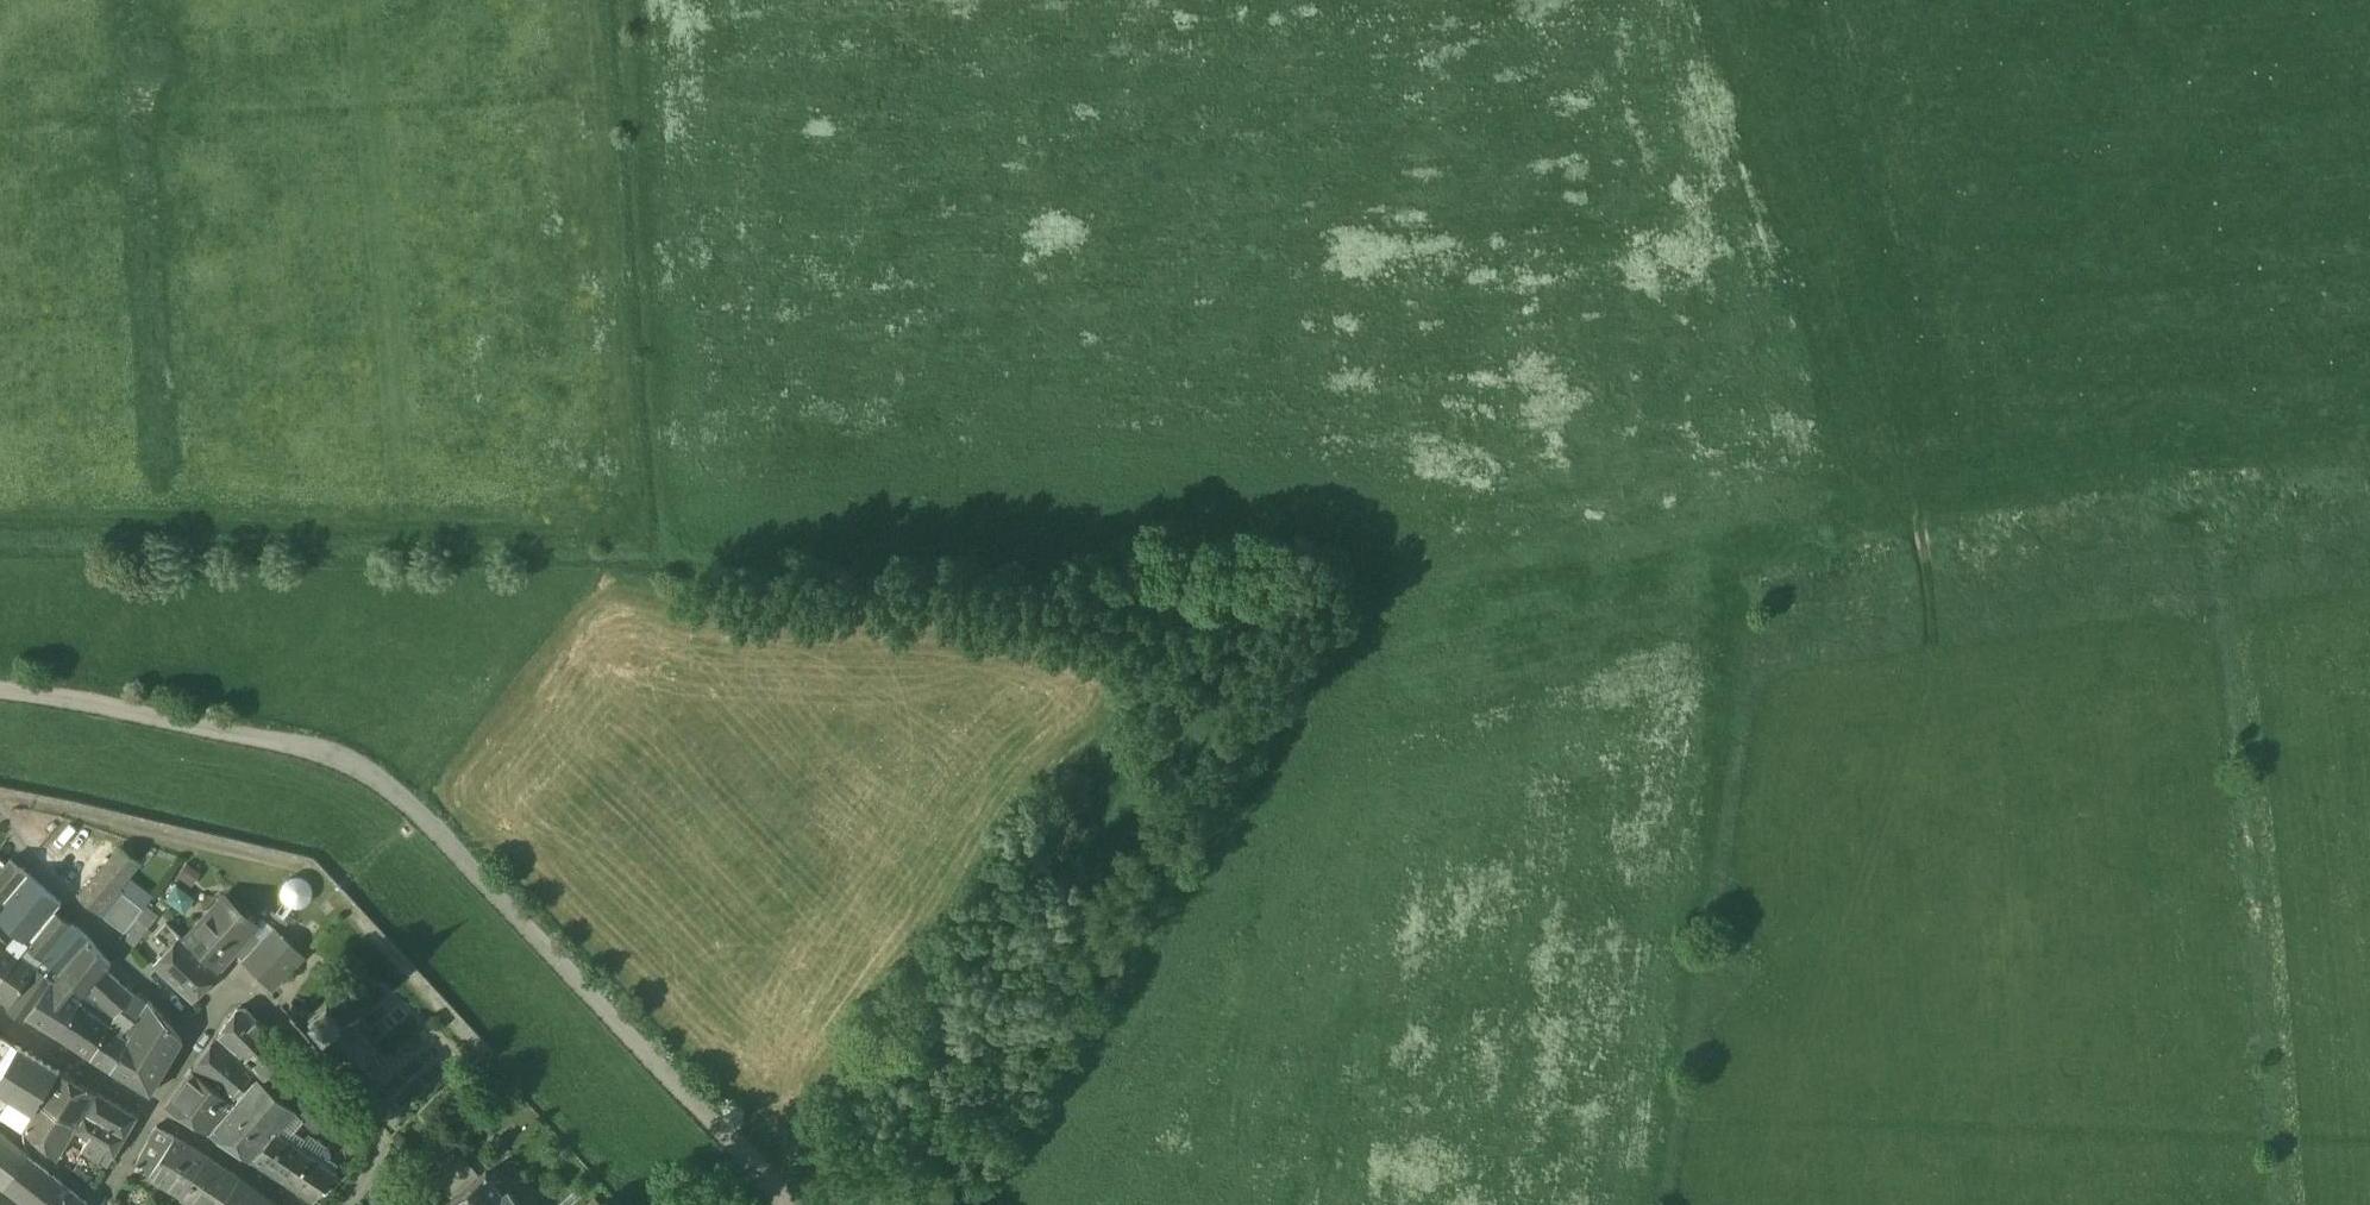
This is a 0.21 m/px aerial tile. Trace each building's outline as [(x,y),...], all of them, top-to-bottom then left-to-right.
[(122,846),(79,897),(97,912),(140,861),(122,846)] [(178,874),(193,882),(200,869),(186,861),(178,874)] [(28,950),(56,918),(64,909),(28,874),(0,917),(0,987),(28,950)] [(284,904),(311,900),(307,874),(280,878),(284,904)] [(123,892),(104,917),(125,933),(138,916),(144,908),(123,892)] [(222,901),(186,939),(218,969),(235,952),(255,932),(222,901)] [(150,926),(138,916),(125,933),(123,935),(135,945),(150,926)] [(56,918),(28,950),(43,962),(50,954),(71,933),(56,918)] [(306,958),(276,930),(265,941),(245,961),(275,990),(306,958)] [(255,932),(235,952),(245,961),(265,941),(255,932)] [(186,939),(182,936),(154,965),(193,1001),(220,972),(218,969),(186,939)] [(0,987),(0,997),(14,1006),(43,962),(28,950),(0,987)] [(66,970),(50,954),(43,962),(60,976),(66,970)] [(103,986),(77,959),(66,970),(60,976),(93,998),(103,986)] [(43,962),(14,1006),(31,1018),(55,982),(60,976),(43,962)] [(60,976),(55,982),(31,1018),(61,1035),(81,1009),(83,1010),(93,998),(60,976)] [(132,1013),(103,986),(93,998),(83,1010),(100,1023),(116,1034),(132,1013)] [(344,1014),(329,996),(309,1013),(319,1025),(317,1026),(317,1030),(320,1033),(322,1034),(352,1073),(355,1070),(363,1081),(374,1082),(383,1074),(383,1063),(375,1054),(377,1053),(376,1052),(378,1051),(346,1012),(344,1014)] [(276,1042),(246,1007),(237,1009),(220,1033),(229,1048),(240,1038),(259,1062),(276,1042)] [(83,1010),(81,1009),(61,1035),(81,1047),(100,1023),(83,1010)] [(116,1034),(97,1058),(115,1070),(147,1026),(132,1013),(116,1034)] [(147,1026),(115,1070),(134,1082),(160,1052),(152,1043),(164,1029),(153,1017),(147,1026)] [(100,1023),(81,1047),(97,1058),(116,1034),(100,1023)] [(160,1052),(134,1082),(151,1094),(183,1041),(168,1025),(164,1029),(152,1043),(160,1052)] [(240,1038),(229,1048),(220,1033),(193,1069),(205,1076),(234,1090),(259,1062),(240,1038)] [(0,1036),(0,1078),(19,1047),(0,1036)] [(19,1047),(0,1078),(0,1093),(33,1114),(38,1107),(60,1071),(19,1047)] [(232,1108),(208,1132),(244,1156),(264,1139),(269,1144),(280,1136),(285,1132),(272,1118),(278,1114),(275,1111),(309,1081),(297,1067),(272,1088),(263,1079),(232,1108)] [(205,1076),(193,1069),(167,1105),(207,1132),(232,1108),(226,1099),(234,1090),(205,1076)] [(66,1076),(59,1072),(38,1107),(75,1130),(96,1093),(66,1076)] [(138,1116),(97,1092),(96,1093),(75,1130),(89,1139),(82,1151),(107,1167),(138,1116)] [(75,1130),(38,1107),(33,1114),(24,1130),(57,1159),(75,1130)] [(175,1137),(157,1127),(136,1168),(150,1177),(175,1138),(175,1137)] [(10,1194),(34,1159),(0,1131),(0,1186),(10,1194)] [(317,1162),(280,1136),(269,1144),(250,1160),(289,1186),(317,1162)] [(175,1137),(175,1138),(150,1177),(183,1196),(208,1157),(175,1137)] [(208,1157),(183,1196),(182,1196),(195,1204),(222,1204),(240,1178),(208,1157)] [(10,1194),(25,1204),(87,1204),(88,1203),(34,1159),(10,1194)] [(451,1196),(459,1204),(524,1204),(518,1198),(525,1193),(512,1177),(505,1183),(489,1164),(451,1196)] [(240,1178),(222,1204),(277,1204),(240,1178)]
